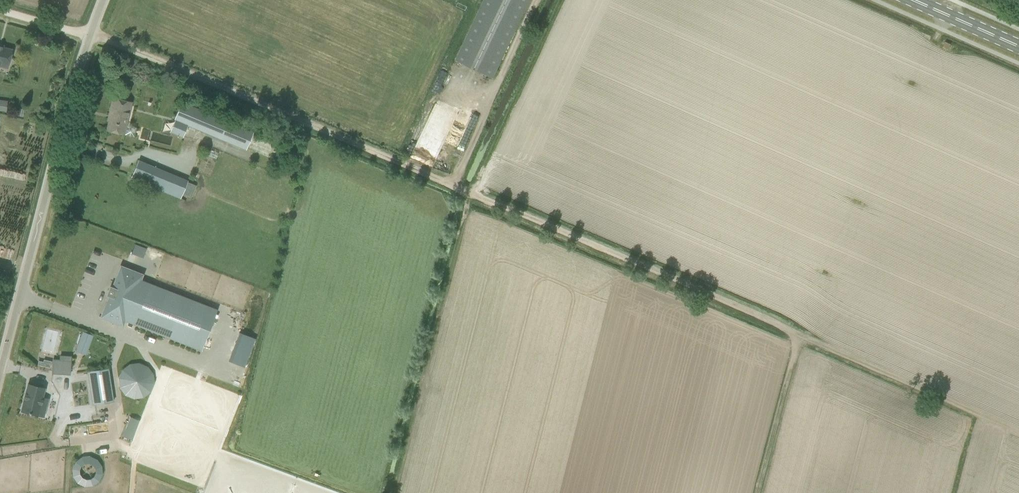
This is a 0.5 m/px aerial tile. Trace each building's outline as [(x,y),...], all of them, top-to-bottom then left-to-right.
[(456,59),(493,77),(530,0),(484,0),(456,59)] [(12,50),(0,47),(0,66),(7,68),(12,50)] [(111,115),(107,130),(124,134),(131,102),(113,98),(109,115),(111,115)] [(175,120),(171,132),(183,137),(188,125),(246,150),(253,132),(182,102),(175,120)] [(146,184),(149,185),(156,168),(139,161),(132,177),(146,184)] [(196,186),(187,182),(182,194),(191,198),(196,186)] [(153,194),(156,188),(149,185),(146,184),(143,190),(153,194)] [(134,243),(131,252),(143,257),(146,247),(134,243)] [(107,295),(108,295),(100,317),(123,327),(125,321),(201,351),(218,309),(141,280),(143,274),(120,265),(111,287),(110,287),(107,295)] [(94,336),(84,333),(77,352),(87,356),(94,336)] [(245,369),(256,340),(240,335),(230,363),(245,369)] [(53,373),(69,375),(70,364),(54,363),(53,373)] [(125,395),(134,399),(144,398),(151,392),(155,383),(153,374),(148,366),(139,363),(130,364),(122,369),(118,378),(119,388),(125,395)] [(90,371),(95,404),(113,401),(109,368),(90,371)] [(44,388),(28,384),(21,411),(43,417),(48,399),(42,397),(44,388)] [(132,418),(125,437),(132,440),(139,421),(132,418)] [(80,453),(69,477),(93,488),(104,464),(80,453)]
